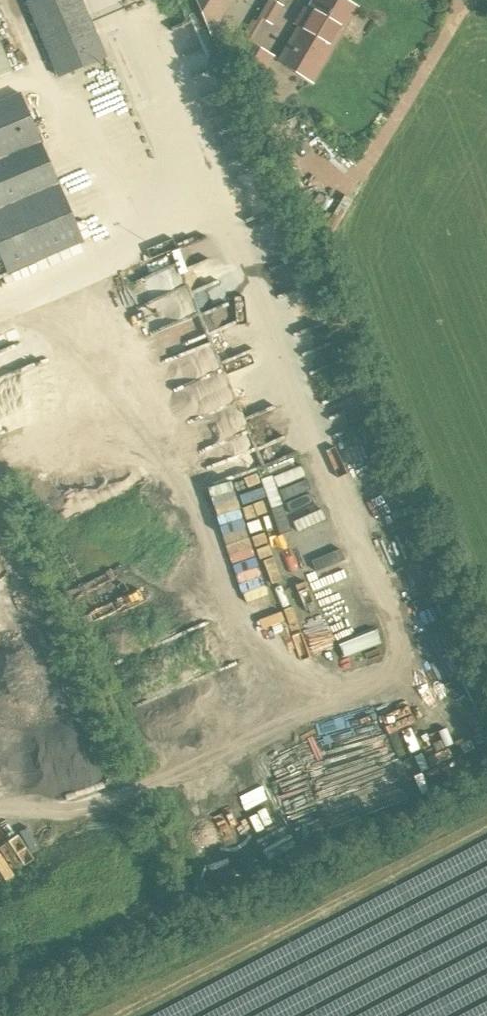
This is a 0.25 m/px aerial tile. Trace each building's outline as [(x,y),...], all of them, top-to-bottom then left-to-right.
[(108,57),(84,0),(30,0),(25,2),(58,78),(108,57)] [(210,35),(231,0),(195,0),(210,35)] [(281,0),(272,21),(282,25),(291,5),(281,0)] [(344,0),(311,0),(308,5),(310,8),(279,62),(313,81),(356,7),(344,0)] [(241,38),(229,58),(261,77),(273,56),(241,38)] [(13,71),(0,41),(0,77),(13,71)] [(85,242),(21,92),(0,100),(0,257),(7,274),(85,242)] [(241,317),(238,300),(216,304),(219,321),(241,317)] [(223,323),(227,348),(237,346),(234,322),(223,323)] [(287,483),(310,475),(304,458),(281,466),(287,483)] [(357,525),(412,504),(402,477),(347,498),(357,525)] [(290,495),(302,525),(325,517),(313,487),(290,495)] [(240,496),(237,505),(255,510),(257,501),(240,496)] [(284,567),(310,560),(302,529),(276,535),(284,567)] [(397,540),(383,550),(390,560),(404,551),(397,540)] [(420,580),(432,599),(447,590),(435,570),(420,580)] [(336,593),(361,584),(357,573),(332,582),(336,593)] [(362,585),(339,595),(343,605),(366,595),(362,585)] [(400,639),(438,622),(429,602),(363,632),(374,656),(402,643),(400,639)] [(172,630),(195,615),(189,605),(165,619),(172,630)] [(352,618),(327,626),(331,636),(355,629),(352,618)]
